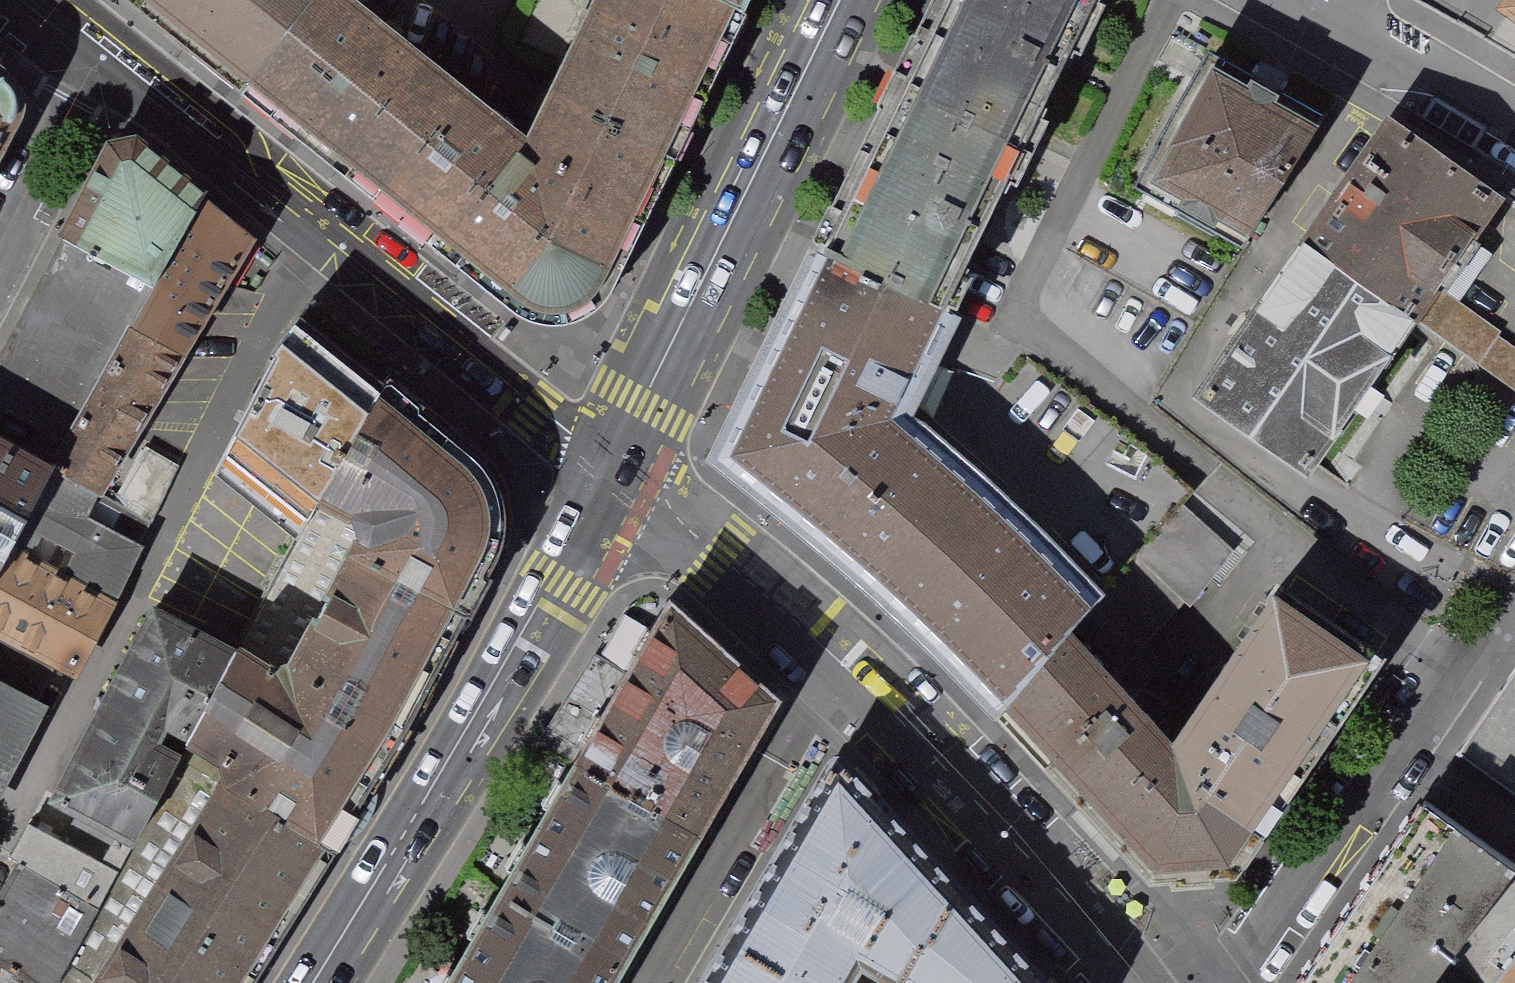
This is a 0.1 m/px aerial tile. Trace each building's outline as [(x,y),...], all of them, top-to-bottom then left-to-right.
[(246,91),(323,0),(133,0),(246,91)] [(390,208),(476,101),(348,0),(323,0),(246,91),(390,208)] [(728,48),(626,0),(608,0),(549,115),(668,177),(728,48)] [(728,48),(751,0),(626,0),(728,48)] [(1025,168),(1100,0),(948,0),(898,105),(1025,168)] [(1494,12),(1514,27),(1514,0),(1502,0),(1494,12)] [(1314,130),(1202,65),(1127,193),(1238,258),(1314,130)] [(0,84),(0,156),(14,129),(18,113),(13,98),(5,88),(0,84)] [(610,302),(668,177),(549,115),(533,146),(476,101),(390,208),(528,319),(548,329),(576,328),(597,317),(610,302)] [(1025,168),(898,105),(823,265),(951,335),(1025,168)] [(1500,196),(1391,120),(1200,394),(1310,470),(1415,319),(1500,196)] [(209,204),(136,145),(110,153),(53,259),(149,314),(209,204)] [(133,344),(179,369),(233,278),(255,240),(209,204),(149,314),(133,344)] [(769,496),(845,560),(916,411),(938,363),(951,335),(823,265),(812,257),(719,455),(769,496)] [(59,482),(133,344),(149,314),(53,259),(0,361),(0,451),(59,482)] [(231,458),(315,525),(388,403),(292,338),(231,458)] [(141,433),(179,369),(133,344),(59,482),(99,503),(141,433)] [(346,543),(353,566),(341,591),(447,649),(481,594),(501,552),(504,516),(486,477),(456,450),(388,403),(315,525),(346,543)] [(1106,585),(1019,504),(916,411),(845,560),(928,635),(975,688),(996,707),(1068,620),(1106,585)] [(178,464),(146,446),(115,498),(150,519),(178,464)] [(0,451),(0,583),(59,482),(0,451)] [(87,674),(156,537),(99,503),(59,482),(0,583),(0,630),(87,674)] [(201,739),(192,758),(224,779),(325,845),(399,733),(447,649),(341,591),(301,672),(278,680),(245,660),(201,739)] [(1068,620),(996,707),(1157,895),(1212,894),(1379,661),(1284,598),(1182,739),(1068,620)] [(774,707),(638,603),(532,772),(674,863),(774,707)] [(175,735),(179,727),(201,739),(245,660),(161,615),(115,700),(175,735)] [(1472,735),(1514,768),(1514,672),(1472,735)] [(192,758),(170,745),(175,735),(115,700),(41,835),(157,900),(224,779),(192,758)] [(0,708),(0,788),(33,725),(0,708)] [(842,764),(707,982),(1045,982),(842,764)] [(674,863),(532,772),(453,894),(605,979),(674,863)] [(106,982),(238,982),(325,845),(224,779),(157,900),(127,950),(106,982)] [(1450,959),(1514,871),(1514,865),(1425,804),(1300,982),(1433,982),(1450,959)] [(127,950),(157,900),(41,835),(14,883),(127,950)] [(1450,959),(1484,982),(1502,982),(1514,965),(1514,871),(1450,959)] [(127,950),(14,883),(0,910),(0,962),(9,968),(36,982),(106,982),(127,950)] [(453,894),(401,982),(602,982),(605,979),(453,894)] [(1502,982),(1514,982),(1514,965),(1502,982)] [(9,968),(1,982),(36,982),(9,968)]
